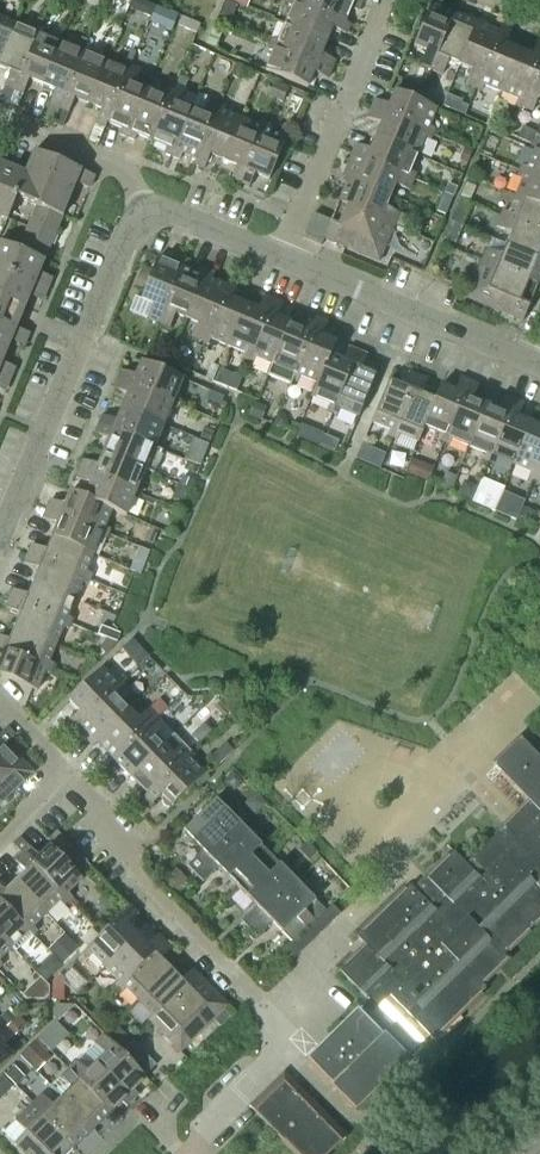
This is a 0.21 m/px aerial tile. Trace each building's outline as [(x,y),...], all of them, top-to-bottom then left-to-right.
[(349,25),(344,23),(289,0),(288,0),(286,5),(291,8),(284,25),(326,42),(331,29),(345,35),(349,25)] [(351,0),(289,0),(344,23),(350,9),(357,12),(360,4),(351,0)] [(454,15),(439,9),(442,2),(436,0),(426,0),(422,9),(427,12),(413,47),(425,52),(419,66),(431,71),(454,15)] [(151,15),(154,7),(142,1),(138,10),(151,15)] [(224,1),(215,22),(228,28),(237,6),(224,1)] [(165,22),(169,13),(154,7),(151,15),(165,22)] [(459,66),(476,24),(454,15),(431,71),(441,75),(447,61),(459,66)] [(196,34),(200,26),(182,18),(178,27),(196,34)] [(14,26),(0,20),(0,59),(14,26)] [(475,89),(501,28),(498,33),(476,24),(459,66),(470,71),(464,85),(475,89)] [(320,56),(326,42),(284,25),(277,42),(271,40),(269,45),(330,71),(334,62),(320,56)] [(39,30),(33,27),(31,33),(14,26),(0,59),(0,69),(10,73),(4,87),(13,91),(39,30)] [(500,94),(517,52),(504,46),(510,32),(501,28),(475,89),(481,92),(483,86),(500,94)] [(41,86),(59,44),(41,37),(44,32),(39,30),(13,91),(22,95),(28,81),(41,86)] [(215,49),(221,35),(211,31),(205,45),(215,49)] [(539,60),(539,45),(537,43),(531,57),(517,52),(500,94),(517,101),(515,106),(520,108),(539,60)] [(58,110),(84,48),(78,46),(76,51),(59,44),(41,86),(55,92),(49,106),(58,110)] [(330,71),(269,45),(267,50),(272,53),(265,71),(307,88),(313,74),(327,80),(330,71)] [(87,105),(105,63),(87,56),(89,51),(84,48),(58,110),(68,114),(74,100),(87,105)] [(104,129),(106,123),(134,56),(129,54),(122,70),(105,63),(87,105),(100,110),(94,125),(104,129)] [(126,138),(145,91),(134,86),(140,72),(138,71),(143,60),(134,56),(106,123),(121,129),(118,135),(126,138)] [(520,108),(531,113),(537,99),(539,100),(539,60),(520,108)] [(151,142),(174,86),(178,77),(167,73),(164,82),(163,81),(157,95),(145,91),(126,138),(133,141),(136,136),(151,142)] [(274,100),(280,86),(274,83),(268,97),(274,100)] [(171,157),(191,110),(181,106),(187,91),(174,86),(151,142),(166,148),(164,154),(171,157)] [(282,103),(287,89),(280,86),(274,100),(282,103)] [(428,128),(436,110),(394,92),(388,107),(374,101),(370,110),(431,135),(433,130),(428,128)] [(196,161),(219,105),(211,101),(205,116),(191,110),(171,157),(179,160),(181,155),(196,161)] [(222,161),(239,120),(225,114),(228,108),(219,105),(196,161),(194,166),(203,170),(209,156),(222,161)] [(429,140),(431,135),(370,110),(366,119),(380,125),(375,138),(416,156),(424,138),(429,140)] [(239,185),(264,124),(259,121),(257,127),(239,120),(222,161),(236,167),(230,181),(239,185)] [(268,180),(286,139),(267,131),(269,126),(264,124),(239,185),(248,188),(254,174),(268,180)] [(97,144),(104,129),(94,125),(88,141),(97,144)] [(409,173),(416,156),(375,138),(369,152),(355,146),(351,155),(412,181),(415,175),(409,173)] [(534,150),(526,169),(521,167),(519,172),(539,181),(539,153),(534,150)] [(36,207),(55,161),(33,152),(24,174),(25,175),(15,199),(36,207)] [(412,181),(351,155),(356,158),(347,179),(389,197),(394,185),(408,191),(412,181)] [(61,217),(75,183),(88,189),(93,177),(55,161),(36,207),(61,217)] [(24,174),(2,165),(0,170),(0,218),(6,221),(15,199),(25,175),(24,174)] [(519,172),(517,177),(522,179),(515,197),(539,207),(539,181),(519,172)] [(384,208),(389,197),(347,179),(338,203),(394,226),(394,225),(406,230),(410,219),(384,208)] [(445,216),(452,197),(443,194),(436,212),(445,216)] [(515,197),(508,214),(502,212),(500,217),(539,234),(539,207),(515,197)] [(462,227),(471,205),(459,200),(450,222),(462,227)] [(378,263),(394,226),(338,203),(330,222),(312,215),(303,239),(320,246),(323,240),(378,263)] [(43,261),(61,217),(36,207),(18,251),(43,261)] [(500,217),(496,228),(510,234),(505,245),(539,260),(539,234),(500,217)] [(452,250),(462,227),(450,222),(440,245),(452,250)] [(18,251),(0,244),(0,271),(46,290),(51,279),(42,276),(40,280),(36,278),(43,261),(18,251)] [(505,245),(500,256),(486,251),(481,262),(537,285),(539,279),(539,260),(505,245)] [(157,324),(181,268),(157,258),(140,300),(152,306),(146,320),(157,324)] [(522,323),(537,285),(481,262),(466,299),(522,323)] [(185,319),(205,271),(198,268),(195,274),(181,268),(157,324),(168,329),(174,315),(185,319)] [(0,271),(0,299),(23,309),(30,292),(35,294),(33,298),(41,302),(46,290),(0,271)] [(225,287),(211,281),(214,274),(205,271),(185,319),(197,324),(191,338),(202,343),(225,287)] [(227,347),(245,305),(231,299),(237,286),(227,282),(225,287),(202,343),(207,345),(210,340),(227,347)] [(247,362),(273,301),(263,297),(257,311),(245,305),(227,347),(244,354),(242,360),(247,362)] [(268,376),(289,324),(276,318),(282,304),(273,301),(247,362),(252,364),(254,359),(271,365),(266,375),(268,376)] [(12,316),(0,311),(0,325),(7,328),(8,326),(15,329),(19,319),(12,316)] [(292,381),(318,319),(308,315),(302,329),(289,324),(268,376),(290,386),(292,381)] [(329,357),(335,343),(321,337),(326,323),(318,319),(292,381),(297,383),(299,377),(316,384),(317,384),(329,357)] [(15,329),(8,326),(7,328),(0,325),(0,351),(5,353),(11,337),(16,339),(14,343),(23,347),(28,334),(15,329)] [(332,413),(357,352),(348,348),(342,363),(329,357),(317,384),(316,384),(310,398),(329,406),(326,411),(332,413)] [(357,418),(375,376),(360,370),(366,356),(357,352),(332,413),(337,416),(339,410),(357,418)] [(174,398),(182,380),(140,362),(134,377),(120,371),(116,380),(177,406),(179,401),(174,398)] [(9,380),(14,369),(5,365),(3,370),(0,369),(0,377),(9,380)] [(403,411),(417,377),(408,373),(402,387),(388,381),(370,423),(389,431),(387,436),(392,439),(403,411)] [(0,377),(0,390),(4,392),(9,380),(0,377)] [(434,401),(433,400),(421,395),(426,381),(417,377),(403,411),(392,439),(397,440),(399,435),(417,443),(423,429),(423,428),(434,401)] [(444,443),(469,382),(460,378),(454,392),(439,386),(433,400),(434,401),(423,428),(423,429),(440,436),(438,441),(444,443)] [(177,406),(116,380),(112,389),(126,395),(121,409),(163,426),(170,409),(175,411),(177,406)] [(468,447),(485,405),(472,400),(478,386),(469,382),(444,443),(448,445),(451,440),(468,447)] [(488,462),(513,401),(505,397),(499,411),(485,405),(468,447),(485,455),(483,460),(488,462)] [(512,466),(529,424),(517,419),(523,405),(513,401),(488,462),(493,464),(495,459),(512,466)] [(261,419),(266,407),(256,402),(251,415),(261,419)] [(155,443),(163,426),(121,409),(115,422),(101,416),(97,425),(159,450),(161,446),(155,443)] [(539,465),(539,428),(529,424),(512,466),(530,473),(528,478),(533,481),(539,465)] [(159,450),(97,425),(94,434),(108,440),(102,454),(144,471),(153,475),(162,452),(159,451),(159,450)] [(137,488),(144,471),(102,454),(97,467),(83,461),(79,470),(140,495),(142,490),(137,488)] [(140,495),(79,470),(75,479),(89,485),(84,498),(83,499),(111,510),(111,511),(125,517),(133,498),(138,501),(140,495)] [(104,528),(111,511),(111,510),(83,499),(84,498),(70,492),(64,506),(49,500),(46,509),(107,535),(109,530),(104,528)] [(105,540),(107,535),(46,509),(42,518),(56,524),(51,538),(92,555),(100,538),(105,540)] [(85,573),(92,555),(51,538),(45,551),(31,545),(27,554),(88,580),(90,575),(85,573)] [(74,600),(81,583),(86,585),(88,580),(27,554),(23,564),(37,569),(32,583),(74,600)] [(66,618),(74,600),(32,583),(26,596),(12,590),(8,600),(70,625),(72,620),(66,618)] [(70,625),(8,600),(5,609),(19,614),(13,628),(55,645),(62,628),(67,630),(70,625)] [(55,645),(13,628),(8,641),(0,638),(0,649),(51,670),(53,665),(48,663),(55,645)] [(51,670),(0,649),(0,659),(0,676),(36,691),(43,673),(49,675),(51,670)] [(79,726),(122,683),(118,679),(114,683),(100,669),(68,701),(79,712),(68,722),(75,730),(79,726)] [(96,743),(128,711),(120,702),(131,692),(122,683),(79,726),(96,743)] [(113,760),(156,718),(148,709),(137,720),(128,711),(96,743),(113,760)] [(130,778),(162,746),(154,737),(165,726),(156,718),(113,760),(130,778)] [(224,742),(231,736),(220,725),(214,731),(224,742)] [(14,735),(6,728),(0,734),(0,748),(14,735)] [(305,1060),(354,1110),(405,1061),(402,1057),(426,1034),(431,1040),(432,1041),(485,989),(481,985),(507,960),(503,956),(539,919),(539,761),(527,748),(519,740),(492,766),(501,775),(528,802),(503,828),(465,865),(453,852),(426,879),(414,891),(409,886),(360,934),(356,937),(365,946),(354,956),(338,971),(367,1000),(330,1036),(305,1060)] [(146,795),(190,753),(182,744),(171,755),(162,746),(130,778),(146,795)] [(32,773),(20,761),(16,764),(0,749),(0,805),(32,773)] [(171,807),(204,775),(190,761),(194,757),(190,753),(146,795),(132,809),(142,819),(154,807),(152,804),(161,795),(163,798),(162,800),(161,803),(162,805),(164,807),(166,808),(169,808),(171,807)] [(194,875),(242,828),(215,800),(182,831),(202,852),(186,867),(194,875)] [(237,887),(269,855),(242,828),(194,875),(202,883),(218,868),(237,887)] [(79,870),(86,863),(55,831),(48,838),(79,870)] [(81,879),(49,847),(38,858),(19,838),(12,844),(21,854),(67,901),(71,897),(67,893),(81,879)] [(67,901),(21,854),(14,861),(24,872),(14,882),(46,914),(59,901),(63,905),(67,901)] [(248,930),(296,883),(269,855),(237,887),(256,907),(240,922),(248,930)] [(14,882),(3,892),(0,889),(0,902),(32,935),(36,931),(32,927),(46,914),(14,882)] [(291,943),(324,911),(296,883),(248,930),(256,938),(272,923),(291,943)] [(0,902),(0,937),(11,948),(24,935),(28,939),(32,935),(0,902)] [(282,954),(290,962),(339,914),(331,906),(282,954)] [(104,968),(136,936),(126,926),(137,915),(129,907),(82,953),(87,958),(91,954),(104,968)] [(117,989),(164,943),(157,935),(146,946),(136,936),(104,968),(117,981),(113,985),(117,989)] [(0,937),(0,959),(11,948),(0,937)] [(138,1002),(170,971),(160,960),(171,950),(164,943),(117,989),(121,993),(125,989),(138,1002)] [(151,1024),(195,982),(199,978),(191,970),(180,981),(170,971),(138,1002),(151,1016),(147,1020),(151,1024)] [(179,1053),(227,1006),(199,978),(195,982),(151,1024),(179,1053)] [(56,1022),(73,1006),(56,1005),(53,1009),(53,1018),(56,1022)] [(49,1051),(66,1034),(54,1022),(37,1039),(49,1051)] [(12,1057),(2,1047),(13,1037),(5,1028),(0,1033),(0,1069),(12,1057)] [(145,1078),(103,1035),(93,1044),(104,1055),(95,1064),(132,1101),(138,1096),(133,1090),(145,1078)] [(48,1058),(33,1042),(21,1054),(36,1070),(48,1058)] [(132,1101),(95,1064),(86,1072),(76,1061),(67,1070),(110,1113),(121,1102),(126,1107),(132,1101)] [(110,1113),(67,1070),(59,1078),(69,1089),(60,1098),(92,1130),(110,1113)] [(288,1077),(270,1095),(265,1090),(248,1106),(294,1153),(329,1153),(346,1137),(288,1077)] [(92,1130),(60,1098),(52,1106),(41,1095),(32,1104),(75,1147),(92,1130)] [(32,1104),(14,1122),(25,1133),(14,1143),(24,1153),(68,1153),(75,1147),(32,1104)]
